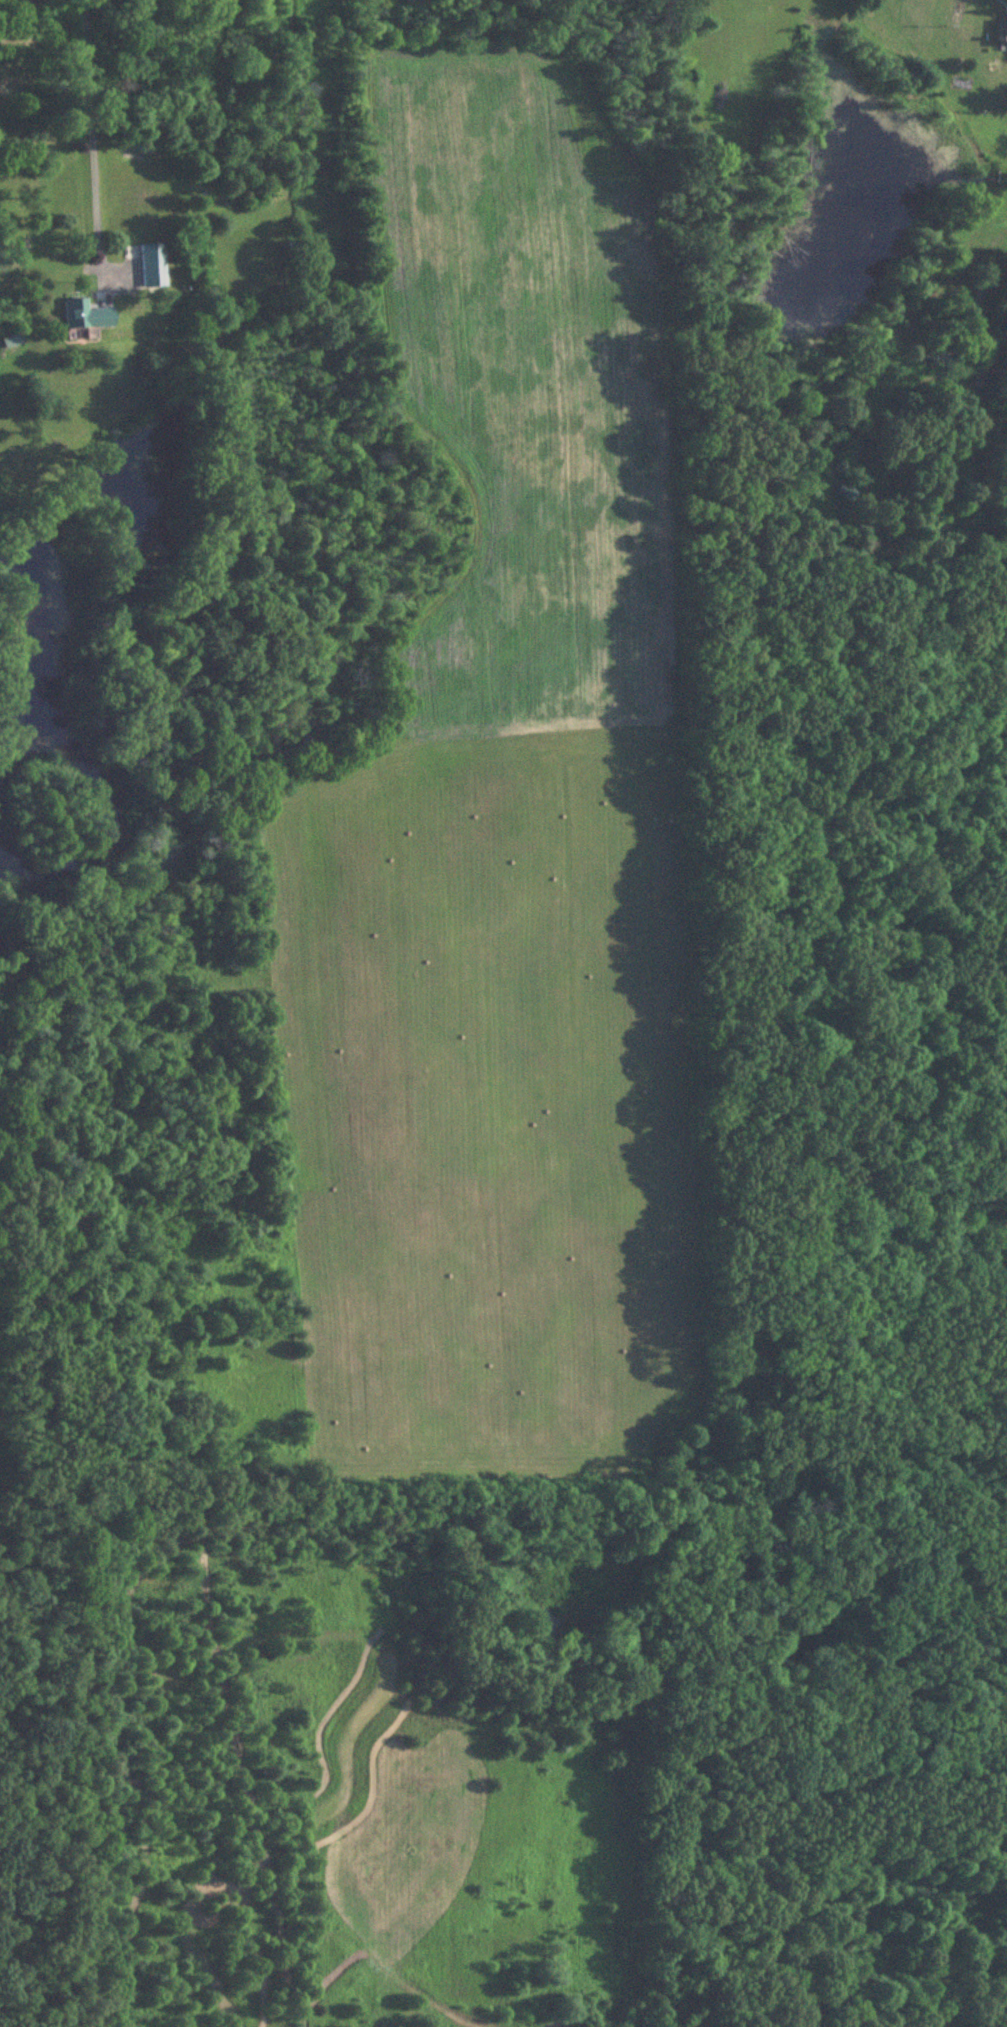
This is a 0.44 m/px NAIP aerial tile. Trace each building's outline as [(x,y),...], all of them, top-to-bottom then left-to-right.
[(1006,49),(1006,21),(997,21),(997,49),(1006,49)] [(167,287),(165,244),(137,245),(138,261),(137,261),(138,288),(167,287)] [(115,328),(115,310),(88,310),(88,300),(65,300),(65,328),(115,328)]
